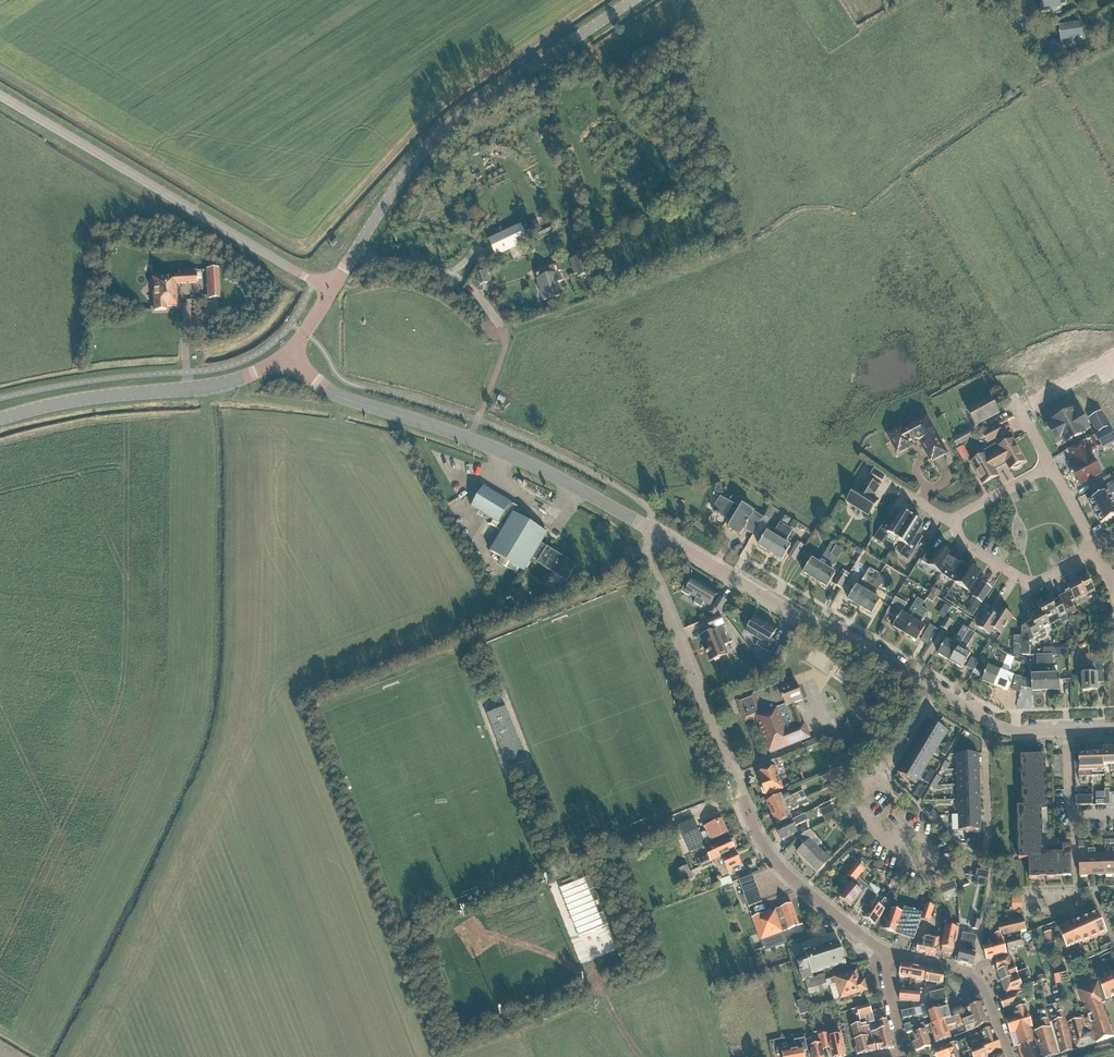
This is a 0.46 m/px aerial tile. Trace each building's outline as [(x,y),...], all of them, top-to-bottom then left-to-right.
[(1043,4),(1041,5),(1042,13),(1052,12),(1052,9),(1061,8),(1061,5),(1066,4),(1066,0),(1043,0),(1043,4)] [(1093,28),(1098,25),(1095,18),(1090,21),(1093,28)] [(1082,24),(1059,27),(1061,41),(1072,40),(1078,39),(1078,42),(1085,41),(1084,30),(1082,30),(1082,24)] [(470,210),(462,213),(466,223),(473,219),(470,210)] [(535,220),(528,224),(532,233),(540,229),(535,220)] [(521,225),(488,240),(496,257),(529,242),(521,225)] [(586,250),(575,253),(577,258),(585,256),(588,255),(586,250)] [(577,258),(571,260),(576,275),(578,274),(579,278),(591,274),(585,256),(577,258)] [(560,264),(534,273),(544,302),(562,296),(558,283),(564,281),(561,272),(563,271),(560,264)] [(218,269),(207,270),(208,299),(220,298),(218,269)] [(179,277),(153,279),(154,311),(166,310),(166,307),(177,306),(176,284),(197,283),(196,271),(179,272),(179,277)] [(484,272),(477,274),(480,285),(488,283),(484,272)] [(990,397),(967,410),(976,425),(998,413),(990,397)] [(1048,427),(1057,443),(1067,437),(1070,441),(1085,433),(1083,431),(1089,428),(1080,412),(1074,415),(1070,406),(1055,414),(1058,421),(1048,427)] [(1090,419),(1097,433),(1109,426),(1102,413),(1090,419)] [(902,427),(889,435),(898,452),(911,445),(911,443),(912,442),(911,441),(915,439),(915,440),(919,441),(920,441),(932,461),(946,453),(941,444),(939,445),(931,431),(933,430),(927,418),(904,430),(902,427)] [(987,443),(1003,434),(999,427),(983,435),(987,443)] [(1113,444),(1113,436),(1110,429),(1096,437),(1103,450),(1113,444)] [(968,431),(953,439),(957,447),(972,439),(968,431)] [(995,445),(990,448),(1000,466),(1005,463),(1009,470),(1012,468),(1014,469),(1017,468),(1018,467),(1020,466),(1021,463),(1024,462),(1013,440),(997,449),(995,445)] [(1077,467),(1071,470),(1079,486),(1101,474),(1093,459),(1091,459),(1082,443),(1068,451),(1077,467)] [(966,453),(963,446),(957,449),(961,456),(966,453)] [(1000,466),(990,448),(984,451),(986,455),(970,463),(982,484),(997,476),(993,469),(1000,466)] [(874,469),(871,475),(882,482),(886,476),(874,469)] [(856,487),(847,502),(869,516),(878,501),(872,497),(879,487),(867,480),(860,490),(856,487)] [(1113,517),(1113,502),(1111,496),(1113,494),(1113,482),(1104,487),(1106,491),(1089,501),(1101,524),(1113,517)] [(530,563),(542,544),(548,534),(513,513),(513,514),(506,510),(510,503),(484,487),(472,507),(494,520),(491,525),(502,532),(490,551),(502,558),(499,563),(519,575),(522,570),(525,572),(530,563)] [(753,535),(761,522),(763,518),(743,505),(740,509),(721,498),(713,511),(732,522),(729,528),(740,535),(743,530),(753,535)] [(898,540),(913,516),(904,511),(903,513),(900,511),(893,522),(888,519),(875,539),(882,544),(888,534),(898,540)] [(791,519),(785,516),(782,521),(788,525),(791,519)] [(921,521),(913,516),(898,540),(907,546),(901,556),(908,560),(921,539),(916,536),(923,525),(920,523),(921,521)] [(796,530),(798,526),(799,524),(794,520),(790,526),(796,530)] [(767,526),(761,522),(753,535),(759,539),(767,526)] [(759,546),(771,553),(787,527),(780,523),(772,536),(767,533),(759,546)] [(793,531),(787,527),(771,553),(783,560),(790,547),(785,544),(793,531)] [(798,542),(789,556),(795,560),(804,546),(798,542)] [(816,580),(836,547),(831,543),(818,564),(812,560),(804,573),(816,580)] [(577,565),(542,544),(530,563),(536,566),(538,563),(567,581),(577,565)] [(843,551),(836,547),(816,580),(827,587),(835,574),(829,571),(836,559),(838,559),(843,551)] [(943,572),(953,556),(940,547),(936,553),(930,549),(922,562),(942,574),(943,572)] [(955,583),(967,564),(953,556),(943,572),(942,574),(955,583)] [(967,564),(955,583),(969,591),(980,573),(967,564)] [(860,607),(880,574),(869,568),(864,576),(861,582),(866,585),(862,590),(856,587),(849,600),(860,607)] [(842,570),(834,584),(841,589),(850,575),(842,570)] [(888,579),(880,574),(860,607),(872,614),(880,601),(873,597),(881,584),(884,586),(888,579)] [(1059,596),(1067,610),(1074,607),(1071,602),(1075,600),(1075,601),(1095,590),(1087,576),(1067,586),(1070,591),(1060,596),(1060,595),(1059,596)] [(686,583),(681,592),(689,597),(690,595),(697,599),(694,603),(702,608),(705,603),(710,606),(717,594),(693,580),(690,585),(686,583)] [(982,582),(972,597),(982,603),(991,589),(982,582)] [(934,588),(930,593),(938,598),(941,593),(934,588)] [(927,599),(933,602),(936,597),(931,593),(927,599)] [(1046,619),(1050,626),(1061,620),(1063,624),(1068,621),(1067,612),(1064,606),(1061,608),(1057,601),(1052,603),(1048,596),(1037,603),(1040,609),(1046,619)] [(719,598),(710,612),(716,616),(722,614),(728,603),(727,602),(721,599),(719,598)] [(896,598),(887,613),(895,618),(900,610),(903,612),(907,604),(896,598)] [(905,634),(921,608),(924,602),(919,599),(907,618),(901,614),(894,627),(905,634)] [(945,604),(941,610),(947,614),(951,608),(945,604)] [(926,611),(921,608),(905,634),(917,641),(925,628),(918,624),(926,611)] [(985,616),(978,627),(990,635),(994,629),(1002,634),(1013,617),(1000,609),(992,620),(985,616)] [(1030,633),(1021,633),(1021,641),(1021,655),(1030,655),(1030,642),(1046,633),(1044,629),(1050,626),(1046,619),(1040,609),(1029,615),(1031,620),(1026,623),(1031,633),(1030,633)] [(711,633),(700,637),(710,661),(728,654),(725,645),(729,644),(722,626),(724,626),(720,616),(706,621),(711,633)] [(755,616),(745,631),(759,640),(756,644),(771,653),(778,643),(771,639),(776,632),(763,623),(764,622),(755,616)] [(947,618),(941,627),(947,631),(953,621),(947,618)] [(930,625),(921,641),(928,645),(937,630),(930,625)] [(950,661),(969,631),(963,627),(952,645),(946,641),(938,654),(950,661)] [(969,631),(950,661),(962,668),(970,655),(971,654),(964,650),(974,634),(969,631)] [(995,687),(1008,655),(997,648),(994,657),(999,659),(994,670),(988,667),(982,681),(995,687)] [(1045,655),(1046,691),(1060,691),(1059,675),(1051,676),(1051,654),(1045,655)] [(1015,658),(1008,655),(995,687),(1008,692),(1013,678),(1008,675),(1015,658)] [(1037,675),(1032,675),(1032,691),(1046,691),(1045,655),(1037,655),(1037,675)] [(772,657),(764,669),(771,673),(779,661),(772,657)] [(972,658),(967,668),(974,671),(975,668),(979,662),(972,658)] [(1089,667),(1080,667),(1080,675),(1083,675),(1083,692),(1097,691),(1097,679),(1103,679),(1103,659),(1089,660),(1089,667)] [(981,671),(985,665),(979,662),(975,668),(981,671)] [(761,677),(766,672),(761,667),(756,672),(761,677)] [(1016,677),(1013,691),(1020,692),(1022,678),(1016,677)] [(803,700),(795,678),(737,700),(745,721),(757,717),(771,753),(810,738),(805,724),(802,725),(794,703),(803,700)] [(506,707),(487,714),(509,769),(527,761),(506,707)] [(929,720),(921,733),(940,744),(948,731),(930,720),(929,720)] [(833,733),(822,737),(824,742),(835,738),(833,733)] [(921,733),(913,746),(932,758),(940,744),(921,733)] [(913,746),(906,759),(925,771),(932,758),(913,746)] [(1113,772),(1113,748),(1102,749),(1103,754),(1104,765),(1111,765),(1111,772),(1113,772)] [(979,754),(957,754),(957,770),(979,769),(979,754)] [(1103,754),(1091,755),(1092,777),(1104,776),(1104,765),(1103,754)] [(1091,755),(1079,755),(1079,777),(1092,777),(1091,755)] [(1056,874),(1063,874),(1064,877),(1071,877),(1070,846),(1063,846),(1063,858),(1056,859),(1056,856),(1046,856),(1046,859),(1039,859),(1039,857),(1038,857),(1038,850),(1040,850),(1040,840),(1038,840),(1037,833),(1040,833),(1039,823),(1037,823),(1037,816),(1039,816),(1039,808),(1044,807),(1044,806),(1042,806),(1041,800),(1044,799),(1044,789),(1041,789),(1041,783),(1043,783),(1043,772),(1041,773),(1040,766),(1043,766),(1042,756),(1021,756),(1021,767),(1025,767),(1025,773),(1021,773),(1022,784),(1025,783),(1026,790),(1022,790),(1022,801),(1023,801),(1023,807),(1017,807),(1017,817),(1021,817),(1021,824),(1018,824),(1018,834),(1022,834),(1022,841),(1018,841),(1019,851),(1019,857),(1019,859),(1029,858),(1029,879),(1040,878),(1040,874),(1046,874),(1046,878),(1057,878),(1056,874)] [(906,759),(898,773),(917,784),(925,771),(906,759)] [(775,760),(757,766),(759,773),(761,781),(765,795),(783,789),(775,767),(777,767),(775,760)] [(837,769),(827,773),(833,786),(843,781),(837,769)] [(979,769),(957,770),(958,785),(980,784),(979,769)] [(980,784),(958,785),(958,800),(980,799),(980,784)] [(804,800),(806,798),(803,792),(790,797),(788,792),(767,802),(772,813),(797,802),(803,799),(804,800)] [(1093,796),(1076,796),(1076,805),(1081,805),(1093,805),(1093,796)] [(809,803),(806,798),(804,800),(803,799),(802,800),(797,802),(772,813),(777,825),(792,818),(789,812),(809,803)] [(980,799),(958,800),(959,815),(981,815),(980,799)] [(832,806),(821,812),(826,822),(837,817),(832,806)] [(810,812),(805,814),(808,820),(808,821),(821,816),(817,809),(810,812)] [(933,811),(930,814),(934,819),(938,816),(933,811)] [(805,814),(776,829),(782,840),(797,833),(795,827),(808,821),(805,814)] [(959,815),(952,816),(953,831),(959,831),(981,830),(981,815),(959,815)] [(938,816),(934,819),(939,824),(943,820),(938,816)] [(677,830),(674,831),(684,854),(690,852),(706,845),(697,824),(695,819),(679,825),(680,828),(677,830)] [(721,819),(705,826),(712,840),(728,832),(721,819)] [(805,845),(797,853),(817,873),(830,860),(817,848),(822,843),(816,836),(811,830),(804,833),(799,839),(805,845)] [(715,860),(724,856),(724,854),(735,849),(734,847),(737,846),(734,839),(730,840),(730,839),(715,846),(717,851),(702,857),(702,858),(698,860),(701,866),(715,860)] [(630,843),(620,847),(622,852),(632,848),(630,843)] [(1113,875),(1113,848),(1113,854),(1105,855),(1106,875),(1113,875)] [(1093,875),(1092,849),(1088,849),(1089,855),(1079,855),(1080,876),(1093,875)] [(1106,875),(1105,855),(1096,855),(1096,849),(1092,849),(1093,875),(1106,875)] [(725,858),(724,856),(715,860),(721,876),(728,873),(727,869),(741,864),(736,853),(725,858)] [(863,858),(858,864),(864,869),(869,863),(863,858)] [(854,907),(856,903),(854,902),(868,886),(858,878),(865,870),(864,869),(858,864),(857,863),(847,876),(854,881),(841,898),(851,906),(852,905),(854,907)] [(688,864),(678,869),(684,881),(694,876),(688,864)] [(978,870),(976,877),(988,880),(990,873),(978,870)] [(739,880),(741,887),(755,882),(752,875),(739,880)] [(585,876),(561,886),(580,933),(605,923),(585,876)] [(632,876),(625,880),(632,893),(639,890),(632,876)] [(757,889),(755,882),(741,887),(743,894),(757,889)] [(954,882),(939,888),(942,895),(944,901),(958,896),(957,889),(954,882)] [(760,895),(757,889),(743,894),(744,895),(746,900),(760,895)] [(857,904),(856,903),(854,907),(866,914),(864,917),(875,925),(890,901),(885,898),(879,907),(873,903),(878,896),(866,889),(857,904)] [(930,894),(926,904),(934,907),(937,896),(930,894)] [(762,902),(760,895),(746,900),(747,903),(748,907),(762,902)] [(1020,899),(1012,899),(1012,910),(1020,909),(1020,899)] [(776,909),(784,931),(799,926),(791,903),(776,909)] [(926,904),(922,919),(929,921),(934,907),(926,904)] [(1105,908),(1109,916),(1113,913),(1113,904),(1105,908)] [(888,908),(885,919),(888,920),(885,930),(896,933),(895,934),(914,940),(923,914),(904,907),(903,910),(890,906),(888,908)] [(788,943),(784,931),(776,909),(752,918),(764,951),(788,943)] [(1098,913),(1090,916),(1099,936),(1107,933),(1098,913)] [(1082,920),(1091,940),(1099,936),(1090,916),(1082,920)] [(1023,918),(997,924),(999,933),(1002,932),(1003,936),(1026,930),(1023,918)] [(973,920),(971,929),(978,930),(980,921),(973,920)] [(1083,943),(1091,940),(1082,920),(1075,923),(1082,942),(1083,943)] [(1082,942),(1075,923),(1074,921),(1074,922),(1066,925),(1074,945),(1082,942)] [(943,947),(942,952),(952,954),(953,949),(956,950),(961,925),(954,924),(953,927),(946,926),(942,947),(943,947)] [(1074,945),(1066,925),(1058,929),(1067,949),(1074,945)] [(1051,932),(1045,934),(1048,944),(1055,942),(1051,932)] [(957,955),(955,961),(958,962),(973,966),(976,954),(976,945),(975,945),(977,937),(963,933),(961,943),(966,944),(965,950),(961,950),(960,955),(957,955)] [(984,946),(987,959),(1007,954),(1001,933),(995,935),(995,937),(983,941),(983,942),(984,946)] [(919,942),(918,951),(927,953),(927,955),(936,957),(940,938),(923,934),(921,943),(919,942)] [(1020,937),(1006,941),(1008,950),(1023,946),(1020,937)] [(803,981),(805,980),(813,978),(812,974),(845,964),(839,943),(803,955),(804,960),(801,961),(799,965),(800,969),(803,970),(800,971),(803,981)] [(1012,966),(1011,961),(1009,956),(997,960),(998,969),(997,969),(1007,995),(1023,989),(1022,986),(1021,981),(1030,978),(1027,969),(1017,973),(1014,965),(1012,966)] [(1077,970),(1075,966),(1073,961),(1071,956),(1063,959),(1069,973),(1077,970)] [(902,964),(900,976),(924,980),(926,968),(902,964)] [(928,969),(926,982),(937,983),(935,992),(940,991),(940,990),(944,989),(944,984),(942,984),(944,972),(928,969)] [(813,978),(805,980),(806,985),(801,987),(803,996),(828,988),(827,985),(831,984),(832,985),(836,984),(841,998),(867,990),(864,981),(859,982),(856,971),(826,981),(824,974),(813,978)] [(1113,996),(1113,977),(1112,973),(1097,979),(1106,999),(1113,996)] [(1085,1007),(1087,1015),(1103,1010),(1101,1005),(1106,1003),(1097,982),(1078,990),(1085,1007)] [(932,1003),(921,1006),(921,1007),(923,1014),(924,1018),(930,1017),(932,1024),(943,1022),(942,1020),(945,1020),(950,1018),(951,1018),(948,1007),(945,1008),(944,1003),(947,1002),(946,1000),(947,1000),(946,997),(944,992),(943,990),(929,994),(932,1003)] [(1050,1023),(1049,1023),(1058,1055),(1074,1051),(1064,1015),(1065,1014),(1064,1011),(1063,1012),(1057,990),(1053,991),(1056,1004),(1044,1007),(1047,1016),(1048,1015),(1050,1023)] [(900,991),(900,1000),(920,1001),(920,991),(900,991)] [(1022,992),(1000,1000),(1003,1008),(1025,1000),(1022,992)] [(805,1000),(797,1002),(799,1008),(806,1006),(805,1000)] [(970,1019),(962,1021),(966,1033),(991,1023),(983,1002),(966,1009),(970,1019)] [(867,1015),(872,1014),(869,1004),(857,1007),(860,1020),(868,1018),(867,1015)] [(1004,1014),(1011,1034),(1016,1033),(1020,1046),(1018,1047),(1021,1056),(1039,1056),(1030,1028),(1032,1027),(1025,1007),(1004,1014)] [(914,1009),(901,1012),(903,1018),(916,1015),(914,1009)] [(1113,1038),(1103,1010),(1087,1015),(1089,1023),(1091,1025),(1097,1043),(1113,1038)] [(943,1022),(932,1024),(930,1025),(935,1043),(951,1038),(947,1026),(955,1024),(956,1027),(963,1025),(960,1015),(951,1018),(950,1018),(945,1020),(942,1020),(943,1022)] [(1058,1055),(1049,1023),(1046,1016),(1044,1017),(1044,1016),(1040,1017),(1041,1021),(1040,1021),(1042,1030),(1035,1032),(1042,1056),(1052,1056),(1058,1055)] [(880,1030),(876,1031),(879,1040),(891,1037),(887,1020),(878,1022),(880,1030)] [(1081,1020),(1067,1024),(1074,1050),(1096,1044),(1090,1026),(1089,1024),(1088,1024),(1083,1026),(1081,1020)] [(910,1024),(904,1025),(907,1033),(912,1032),(916,1041),(913,1042),(916,1051),(934,1044),(931,1037),(929,1038),(924,1023),(911,1027),(910,1024)] [(874,1042),(873,1043),(871,1032),(869,1026),(861,1028),(860,1024),(851,1026),(857,1048),(855,1048),(856,1054),(876,1051),(874,1042)] [(1001,1050),(993,1028),(976,1034),(980,1044),(982,1043),(987,1055),(1001,1050)] [(873,1043),(874,1042),(876,1042),(878,1050),(893,1048),(891,1037),(879,1040),(876,1031),(871,1032),(873,1043)] [(832,1056),(843,1056),(846,1056),(841,1035),(835,1036),(835,1032),(825,1034),(827,1041),(829,1041),(831,1048),(832,1056)] [(805,1038),(809,1054),(812,1053),(812,1056),(824,1056),(823,1050),(831,1048),(829,1041),(827,1041),(825,1034),(819,1035),(821,1044),(814,1045),(813,1043),(810,1043),(808,1037),(805,1038)] [(782,1052),(783,1056),(804,1056),(803,1051),(807,1050),(805,1038),(794,1040),(795,1049),(790,1050),(782,1052)] [(957,1043),(947,1046),(951,1056),(962,1056),(957,1043)] [(970,1048),(972,1055),(968,1056),(988,1056),(987,1055),(982,1043),(980,1044),(973,1047),(970,1048)] [(947,1046),(934,1051),(936,1056),(949,1056),(951,1056),(947,1046)]
